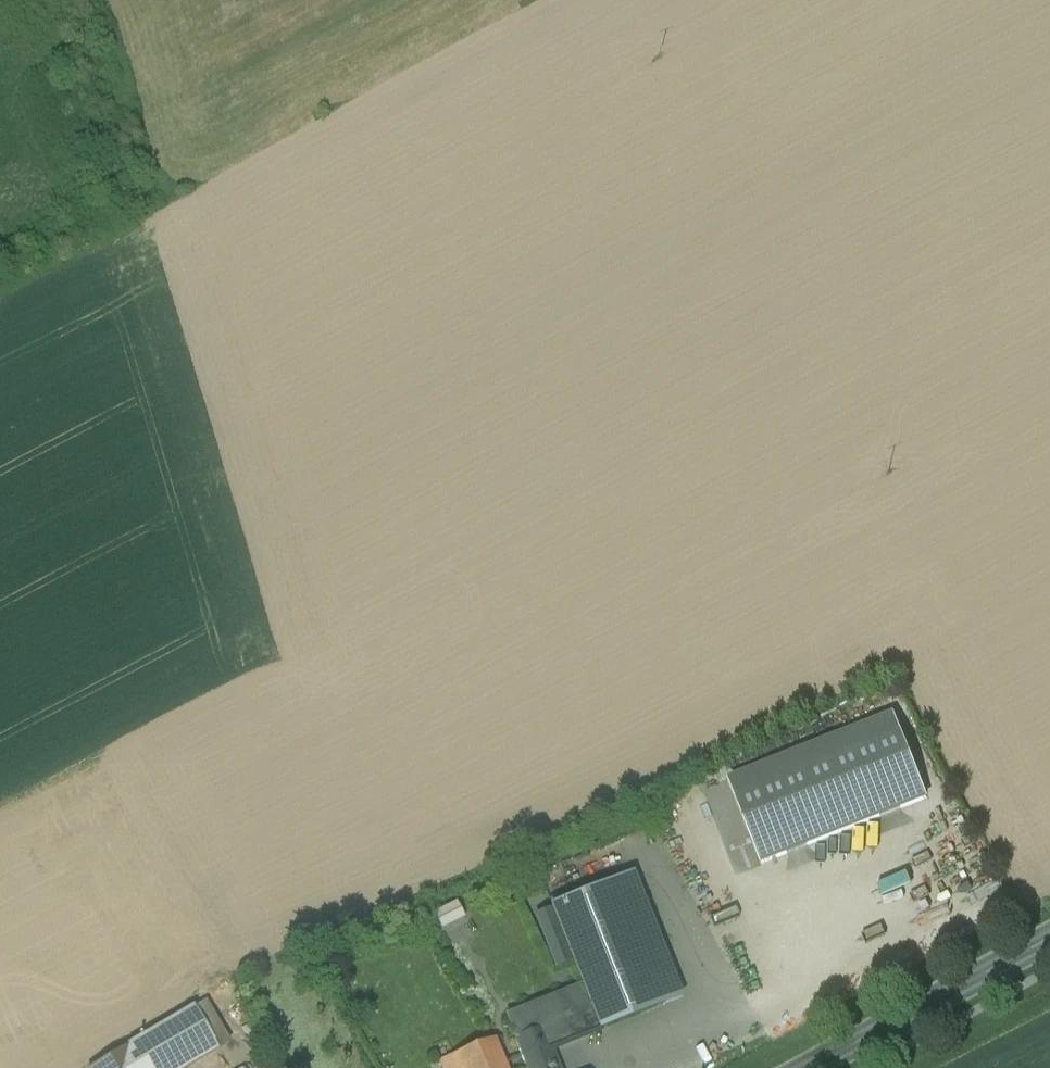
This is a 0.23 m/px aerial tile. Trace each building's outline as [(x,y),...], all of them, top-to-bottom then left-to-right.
[(897,720),(733,788),(763,860),(927,792),(897,720)] [(636,882),(557,911),(602,1032),(680,1003),(636,882)] [(436,913),(443,928),(466,918),(460,903),(436,913)] [(220,1052),(195,1010),(96,1067),(193,1067),(220,1052)] [(515,1041),(525,1067),(559,1067),(545,1029),(515,1041)] [(442,1067),(504,1067),(496,1046),(442,1067)]
